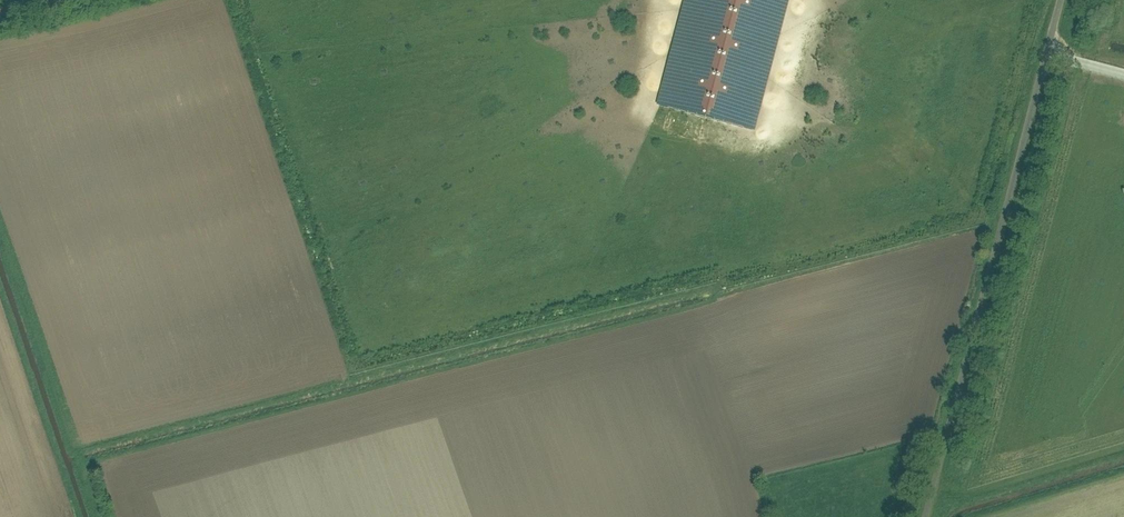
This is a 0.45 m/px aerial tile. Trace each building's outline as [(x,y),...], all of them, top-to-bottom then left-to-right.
[(655,100),(754,127),(789,0),(683,0),(655,100)]
